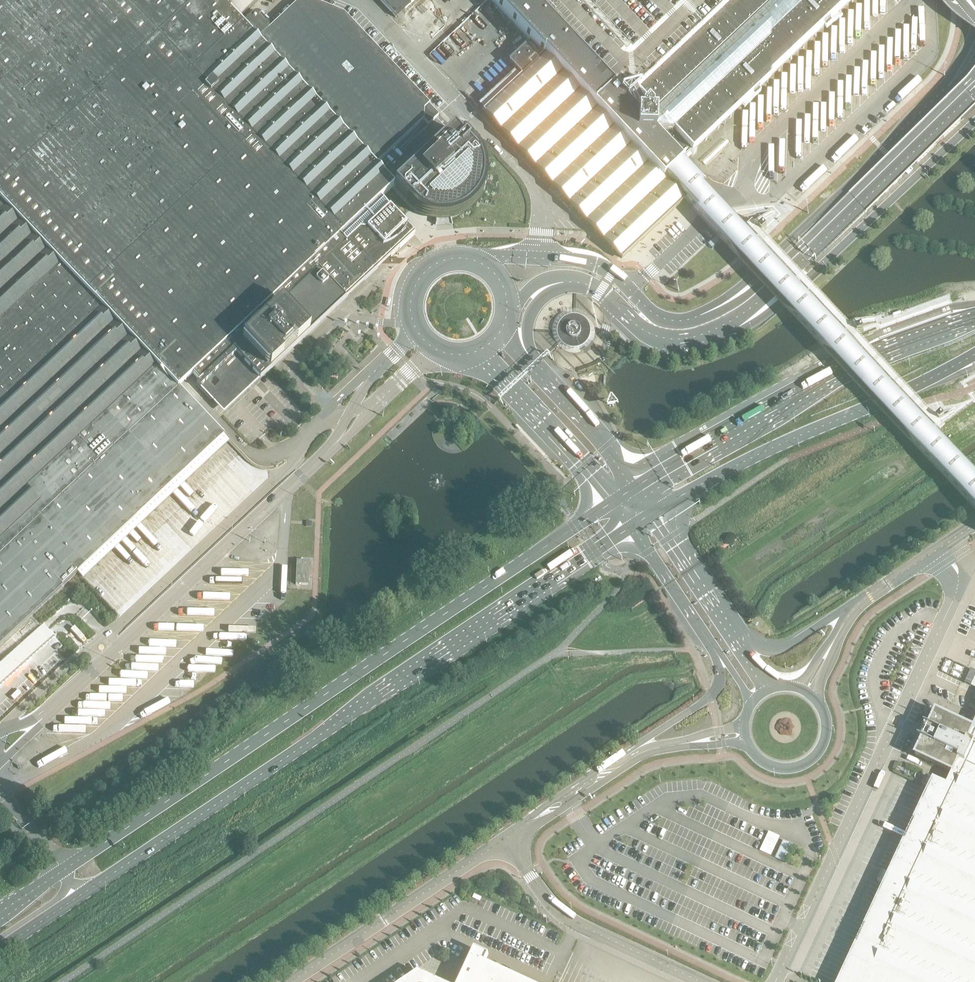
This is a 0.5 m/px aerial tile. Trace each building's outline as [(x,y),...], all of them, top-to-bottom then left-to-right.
[(192,375),(380,198),(393,185),(373,164),(423,119),(442,139),(452,130),(429,105),(343,14),(309,0),(300,0),(268,30),(268,29),(269,28),(269,27),(269,25),(267,21),(267,22),(263,18),(260,14),(259,13),(257,13),(254,13),(242,25),(238,20),(260,0),(0,0),(0,646),(224,436),(179,388),(183,384),(192,375)] [(404,27),(410,21),(421,33),(428,27),(484,86),(493,78),(506,92),(502,96),(495,88),(486,97),(493,104),(484,112),(550,182),(549,194),(558,194),(558,203),(567,203),(566,212),(575,213),(575,221),(584,222),(583,230),(596,231),(622,258),(681,203),(661,181),(662,181),(664,179),(674,169),(683,160),(742,106),(744,109),(754,99),(760,93),(758,91),(825,28),(827,30),(833,24),(831,22),(855,0),(379,0),(404,27)] [(917,165),(934,148),(944,139),(961,123),(960,122),(945,106),(944,104),(933,114),(929,118),(908,138),(899,146),(917,165)] [(452,130),(442,139),(393,185),(416,210),(475,155),(452,130)] [(706,167),(729,144),(726,141),(703,163),(706,167)] [(902,178),(885,159),(850,193),(867,211),(902,178)] [(694,211),(884,413),(962,501),(974,516),(974,476),(911,406),(861,352),(746,229),(703,183),(683,160),(674,169),(664,179),(694,211)] [(380,198),(192,375),(199,382),(198,383),(196,385),(223,414),(345,299),(391,257),(414,235),(413,235),(390,211),(390,209),(380,198)] [(587,341),(587,339),(588,338),(589,336),(589,335),(589,333),(589,332),(589,331),(588,329),(588,327),(587,326),(587,325),(586,324),(585,323),(584,322),(583,321),(582,320),(581,320),(580,319),(579,319),(578,318),(576,318),(574,318),(573,318),(571,318),(570,319),(569,319),(568,320),(567,320),(566,321),(564,322),(563,323),(562,324),(562,325),(561,326),(561,328),(560,329),(560,330),(560,331),(560,333),(560,334),(560,335),(560,336),(561,338),(561,339),(562,340),(562,341),(563,342),(564,343),(565,344),(566,344),(567,345),(568,346),(569,346),(570,347),(572,347),(573,347),(574,347),(575,347),(577,347),(578,347),(579,347),(580,346),(581,345),(583,345),(584,344),(585,343),(586,342),(587,341)] [(308,585),(309,562),(296,561),(295,585),(308,585)] [(971,733),(968,732),(970,728),(936,712),(929,728),(926,726),(920,740),(922,741),(915,756),(949,772),(951,769),(954,770),(958,762),(965,765),(974,745),(974,746),(974,724),(971,733)] [(974,745),(965,765),(958,762),(954,770),(946,785),(927,776),(922,786),(931,790),(891,876),(882,871),(878,881),(887,885),(842,981),(974,981),(974,746),(974,745)] [(761,849),(772,854),(781,835),(770,831),(761,849)] [(786,861),(794,843),(784,839),(777,857),(786,861)] [(510,974),(486,963),(489,956),(475,949),(459,981),(526,981),(510,974)] [(419,973),(405,981),(439,981),(419,973)]
